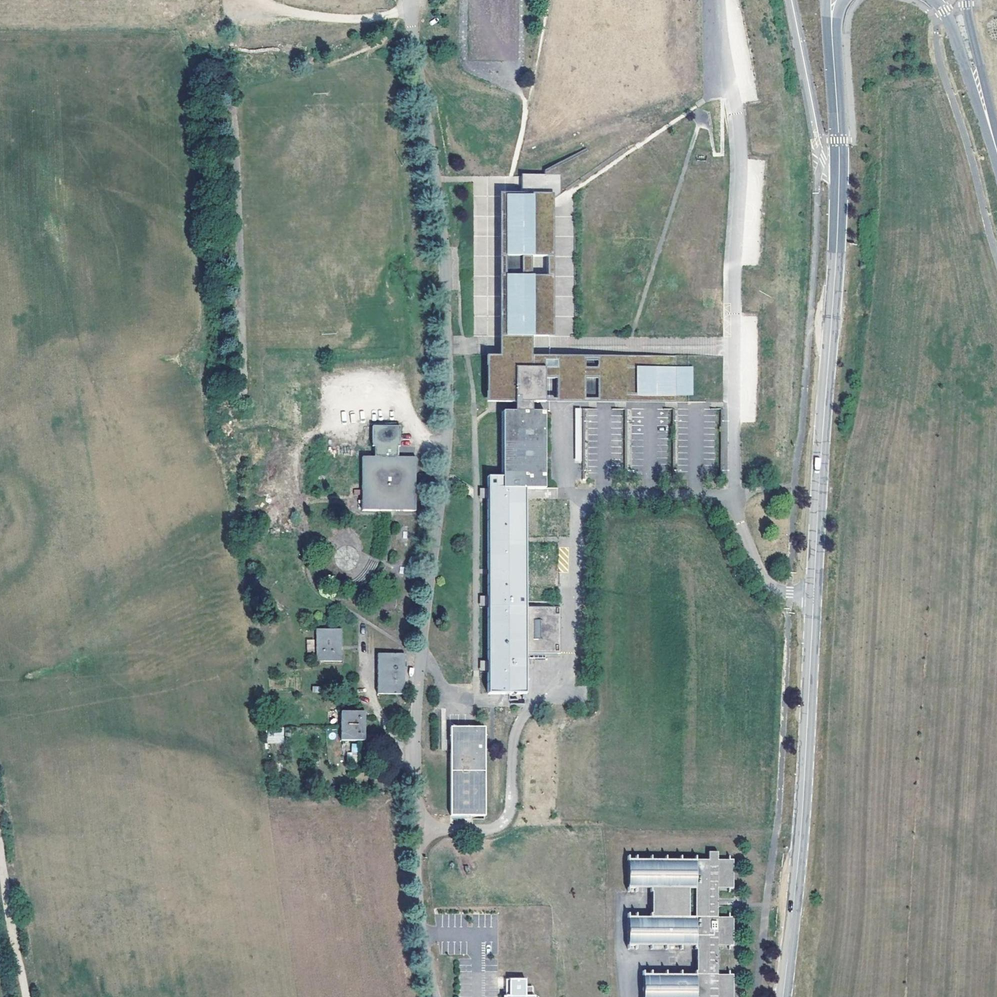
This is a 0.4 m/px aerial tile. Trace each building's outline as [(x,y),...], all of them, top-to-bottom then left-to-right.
[(504,197),(504,257),(530,257),(547,257),(547,217),(543,217),(543,212),(552,204),(562,194),(562,174),(546,174),(546,178),(528,178),(528,198),(522,198),(522,197),(504,197)] [(528,178),(546,178),(546,174),(522,174),(522,197),(522,198),(528,198),(528,178)] [(552,257),(552,204),(543,212),(543,217),(547,217),(547,257),(552,257)] [(532,336),(553,336),(553,277),(530,277),(530,257),(504,257),(504,277),(498,277),(498,336),(513,336),(532,336)] [(532,336),(513,336),(514,356),(514,402),(514,412),(531,412),(532,402),(531,368),(532,336)] [(514,356),(485,356),(485,402),(514,402),(514,356)] [(544,368),(531,368),(532,402),(589,402),(589,397),(562,397),(562,394),(564,394),(564,375),(562,375),(562,370),(591,370),(591,356),(544,356),(544,368)] [(591,356),(591,370),(562,370),(562,375),(564,375),(564,394),(562,394),(562,397),(589,397),(589,402),(626,402),(626,397),(663,397),(663,402),(676,402),(676,395),(688,395),(688,367),(676,368),(676,356),(663,356),(663,367),(626,367),(626,356),(591,356)] [(663,356),(626,356),(626,367),(663,367),(663,356)] [(502,412),(502,476),(487,477),(488,694),(525,694),(525,489),(545,489),(544,412),(531,412),(514,412),(502,412)] [(415,511),(415,457),(398,457),(398,447),(400,447),(400,426),(369,427),(370,447),(373,447),(373,457),(361,457),(361,511),(415,511)] [(342,661),(343,629),(318,628),(317,661),(342,661)] [(378,653),(377,694),(404,694),(405,653),(378,653)] [(341,711),(341,740),(364,740),(365,711),(341,711)] [(283,743),(283,726),(266,726),(266,743),(283,743)] [(451,728),(451,815),(485,815),(485,728),(451,728)] [(351,752),(346,752),(346,763),(357,763),(357,743),(351,743),(351,752)] [(729,859),(717,859),(717,851),(708,851),(708,859),(650,860),(650,888),(650,892),(652,892),(652,913),(651,913),(651,917),(651,945),(697,945),(697,974),(667,974),(667,996),(731,996),(731,974),(719,974),(719,964),(715,964),(715,956),(719,956),(718,946),(730,946),(730,917),(718,917),(718,906),(714,906),(714,899),(718,899),(718,888),(730,888),(729,859)] [(650,888),(650,860),(627,860),(628,889),(650,888)] [(651,945),(651,917),(628,917),(628,946),(651,945)] [(667,974),(644,974),(644,996),(667,996),(667,974)] [(538,986),(531,986),(531,980),(515,979),(515,985),(511,985),(511,996),(538,996),(538,986)]
